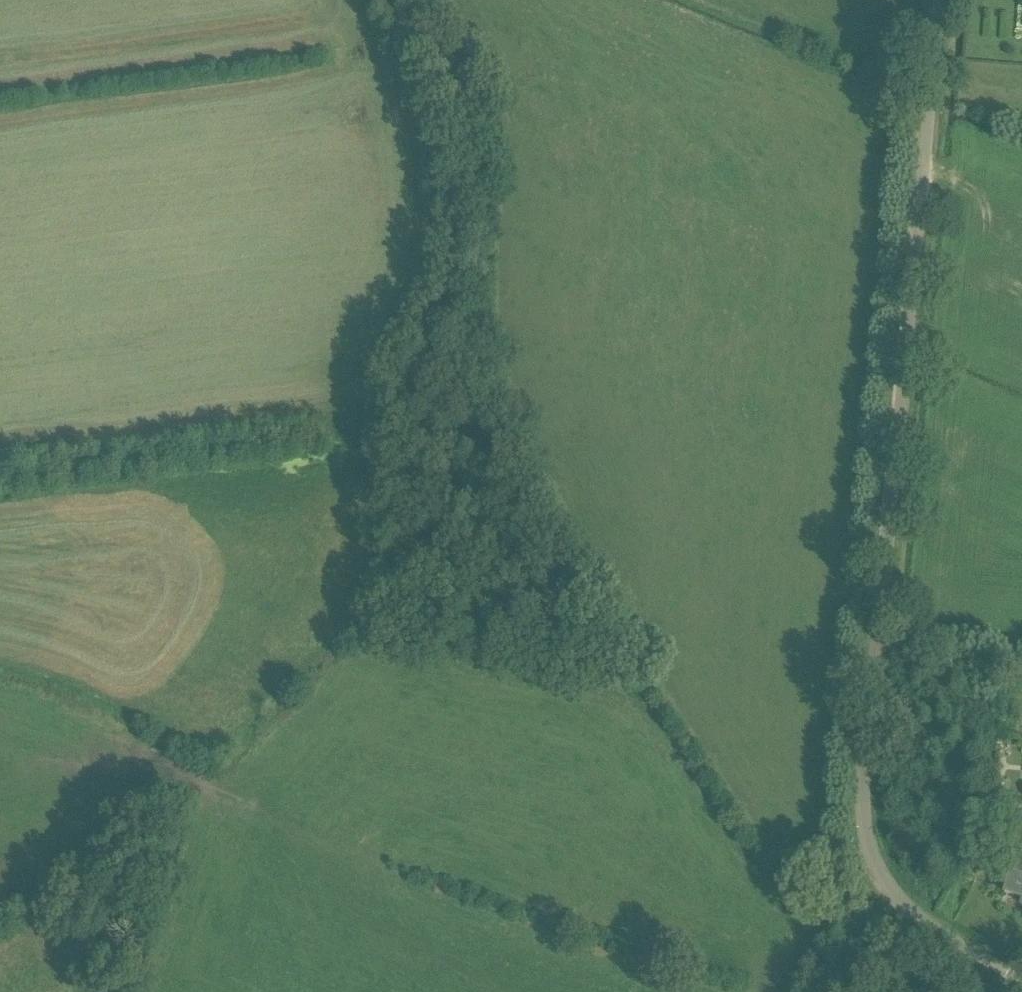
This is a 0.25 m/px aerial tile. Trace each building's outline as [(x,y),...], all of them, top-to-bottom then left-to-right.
[(1016,858),(1005,894),(1021,899),(1021,860),(1016,858)]
